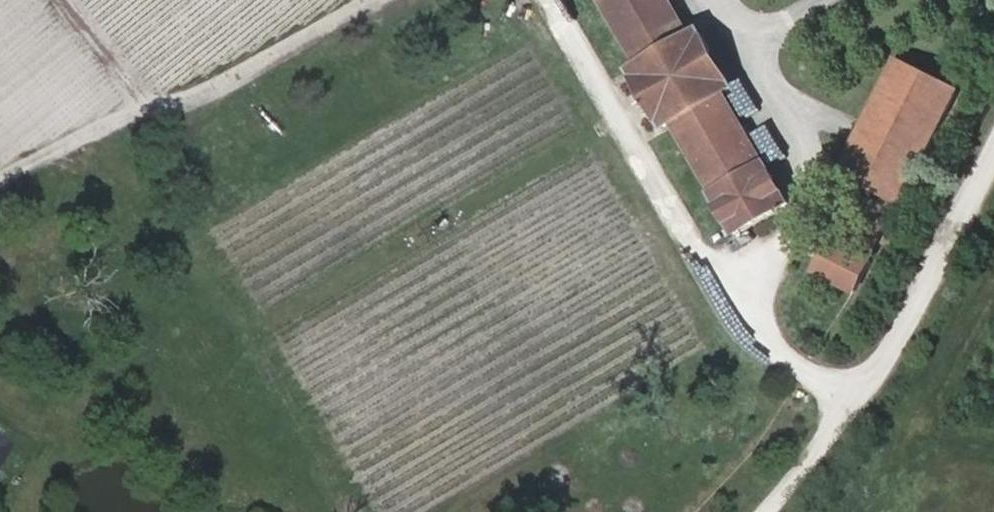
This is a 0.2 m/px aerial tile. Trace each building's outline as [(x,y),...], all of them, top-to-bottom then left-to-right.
[(635,50),(623,56),(648,104),(664,96),(706,177),(697,182),(722,228),(778,198),(758,158),(753,161),(707,74),(715,69),(691,22),(681,26),(668,0),(609,0),(635,50)] [(891,59),(831,170),(851,181),(856,184),(825,240),(820,237),(803,268),(840,289),(857,258),(854,256),(885,200),(888,201),(948,90),(891,59)]
